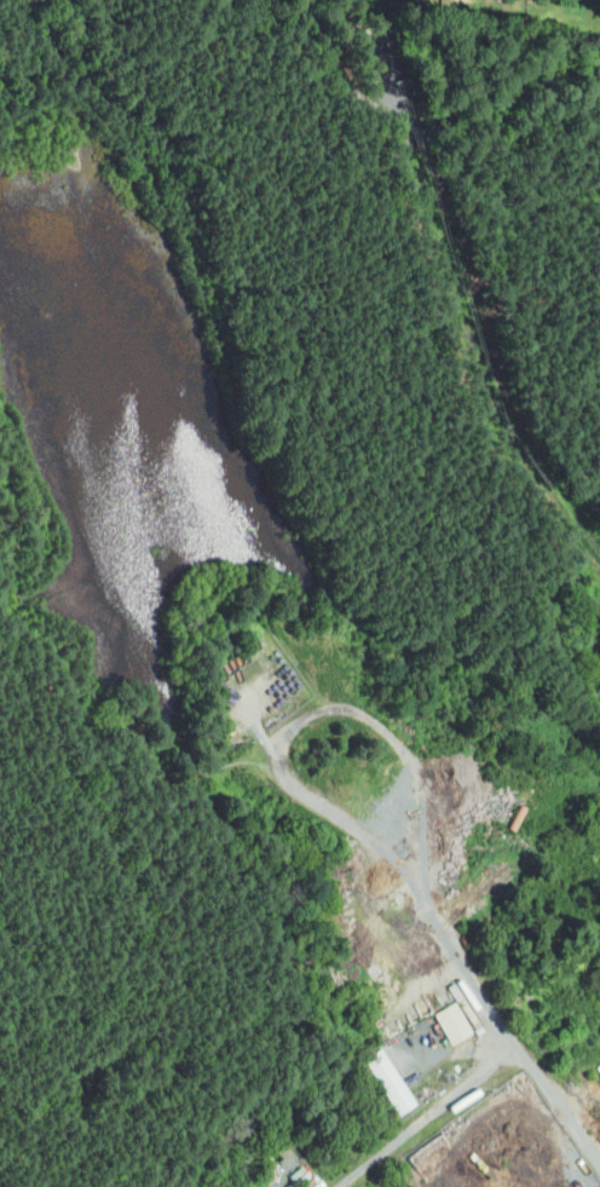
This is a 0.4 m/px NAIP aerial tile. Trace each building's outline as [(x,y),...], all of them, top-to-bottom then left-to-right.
[(434,1012),(450,1043),(472,1032),(456,1001),(434,1012)] [(416,1103),(381,1049),(363,1060),(398,1114),(416,1103)]
